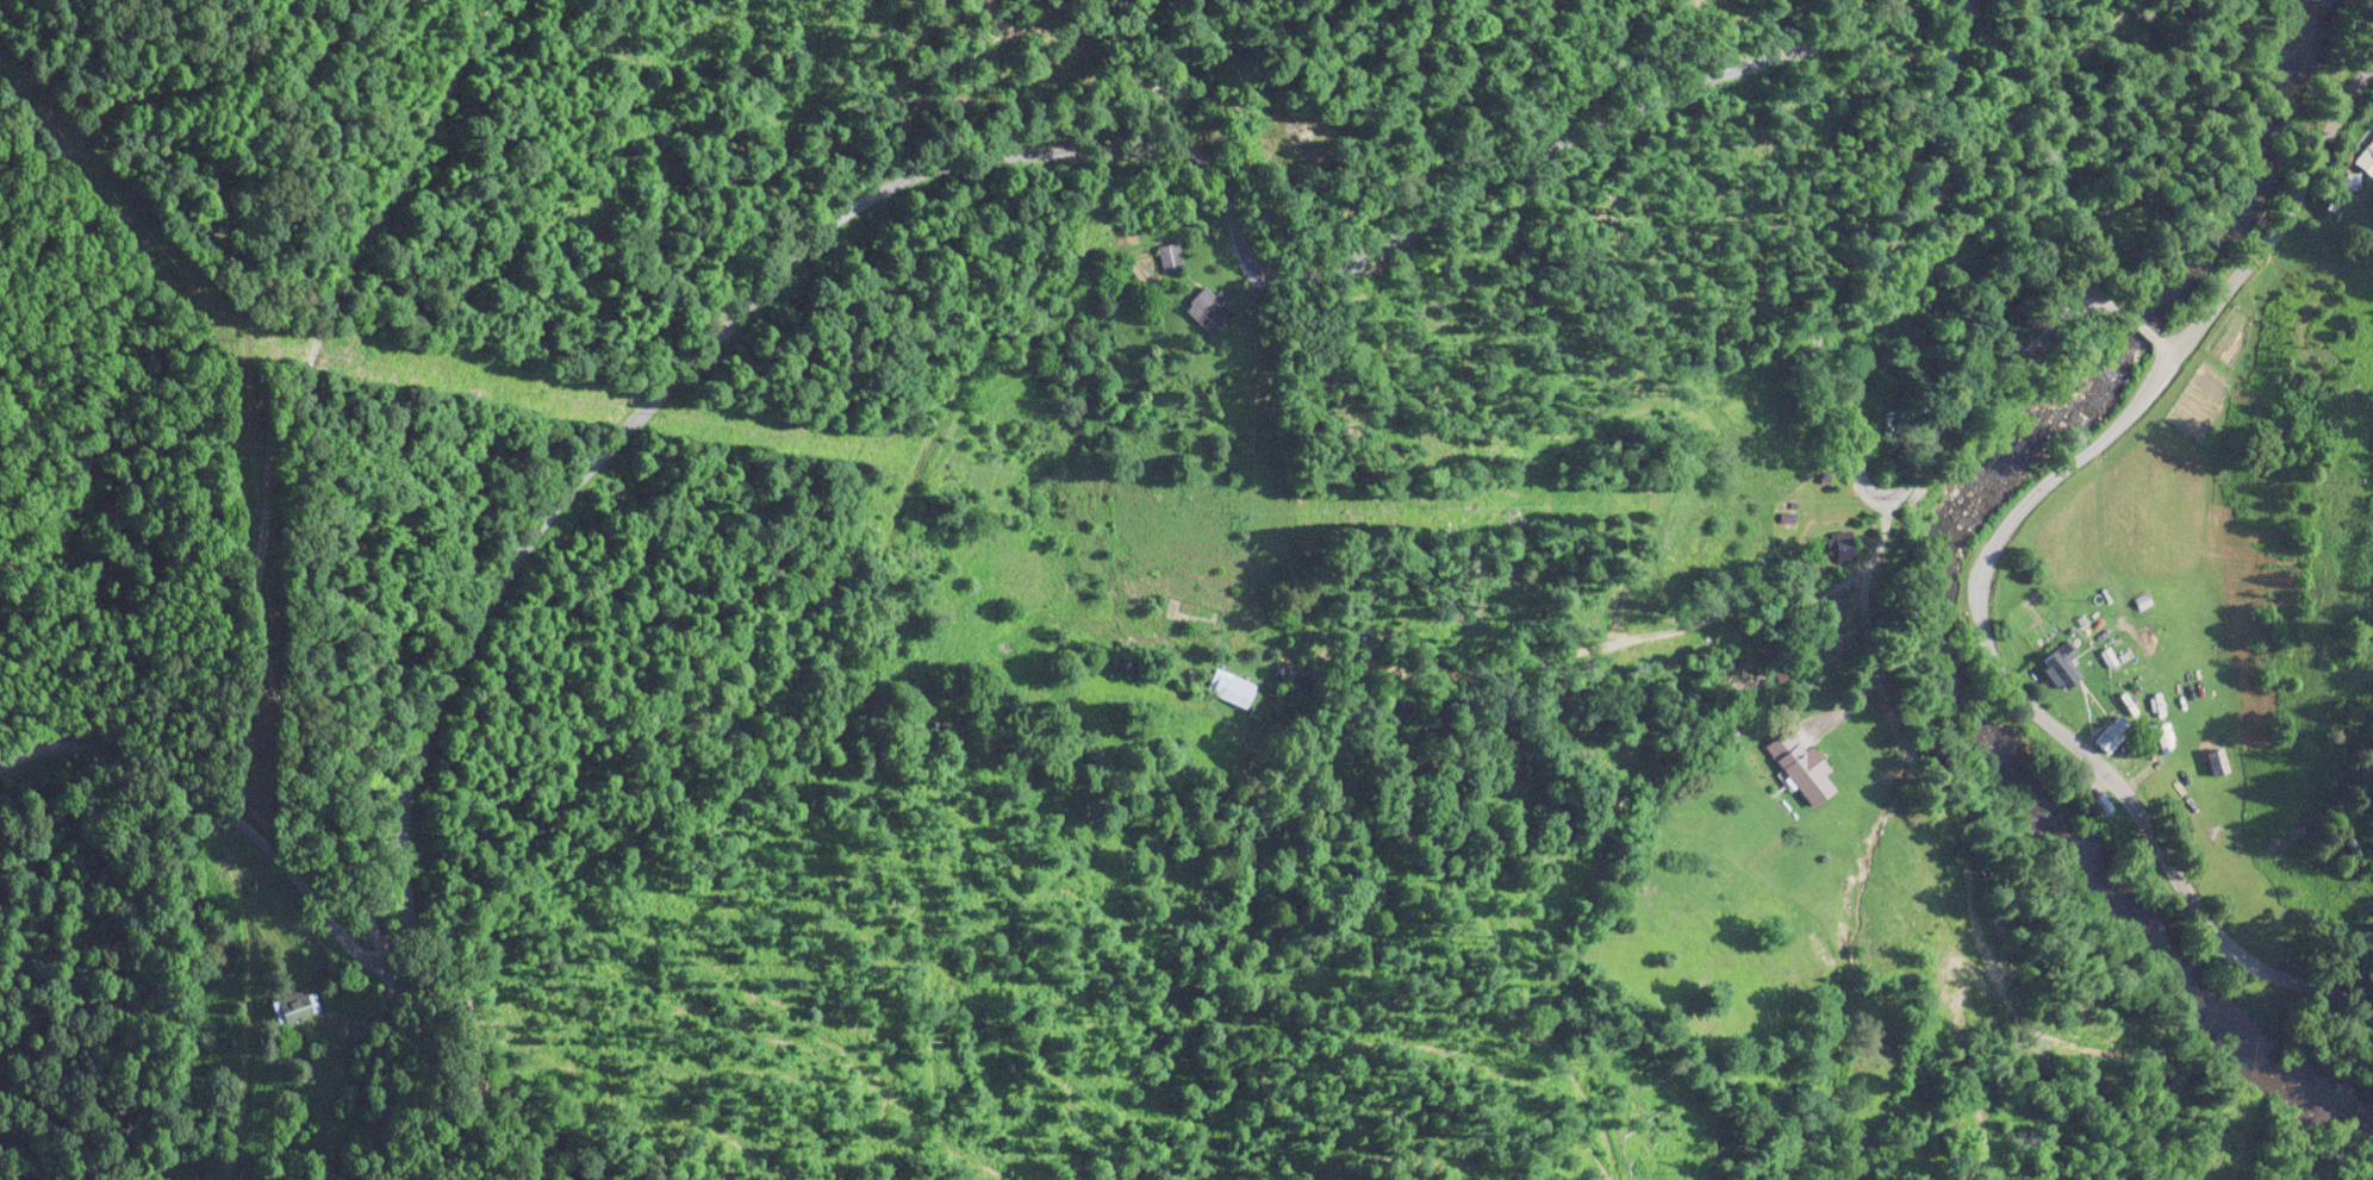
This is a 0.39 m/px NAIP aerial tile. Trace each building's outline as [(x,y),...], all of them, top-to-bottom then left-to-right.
[(2372,173),(2372,134),(2351,159),(2370,176),(2372,173)] [(1157,245),(1162,272),(1182,268),(1178,241),(1157,245)] [(1235,312),(1208,284),(1184,308),(1211,335),(1235,312)] [(1851,560),(1851,532),(1834,532),(1834,560),(1851,560)] [(2077,652),(2063,639),(2040,664),(2066,688),(2080,672),(2069,661),(2077,652)] [(1255,683),(1219,666),(1208,689),(1244,706),(1255,683)] [(2094,738),(2107,751),(2133,726),(2120,712),(2094,738)] [(1831,768),(1810,741),(1803,747),(1788,726),(1764,743),(1812,806),(1835,788),(1824,773),(1831,768)] [(2228,770),(2222,746),(2205,750),(2211,774),(2228,770)] [(309,985),(270,997),(279,1023),(318,1011),(309,985)]
